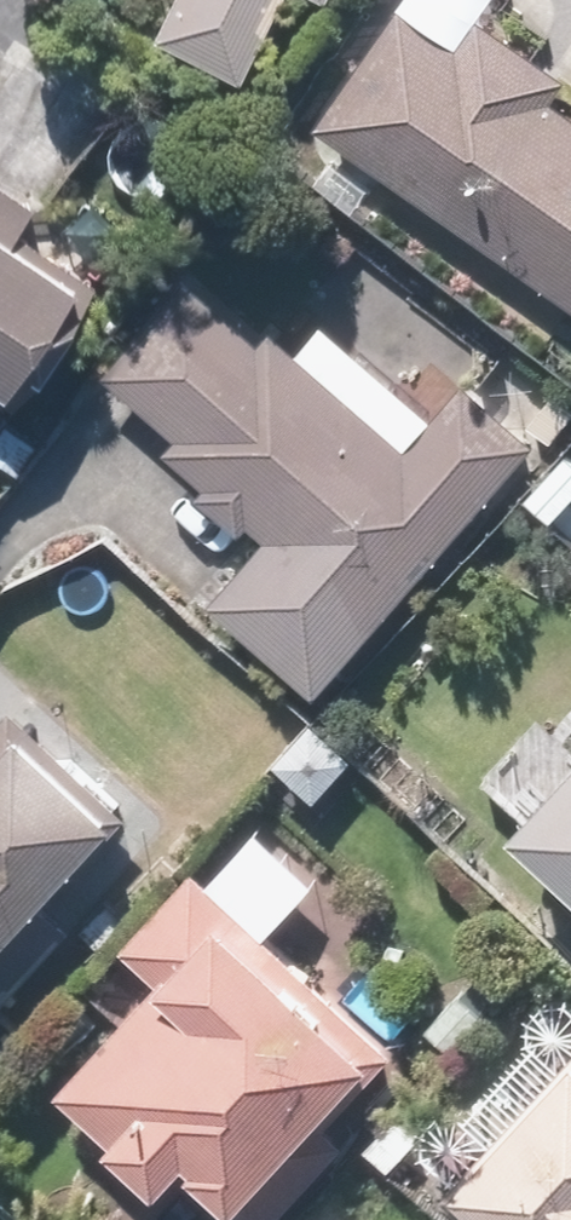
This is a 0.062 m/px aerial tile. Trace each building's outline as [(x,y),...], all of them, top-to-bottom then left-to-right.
[(146,42),(226,83),(268,0),(167,0),(146,42)] [(310,126),(570,303),(570,118),(549,103),(563,82),(473,20),(487,0),(396,0),(310,126)] [(18,208),(0,195),(0,233),(18,208)] [(57,294),(0,254),(0,375),(57,294)] [(319,331),(291,361),(260,333),(246,348),(181,287),(100,373),(175,443),(168,451),(259,535),(203,595),(306,691),(530,451),(461,387),(423,427),(319,331)] [(570,492),(570,462),(557,449),(510,501),(540,527),(570,492)] [(0,715),(0,933),(109,822),(0,715)] [(570,907),(570,759),(497,837),(570,907)] [(390,1063),(260,938),(308,889),(250,834),(200,886),(188,874),(114,951),(153,989),(54,1090),(106,1140),(96,1151),(146,1199),(176,1168),(230,1219),(278,1219),(328,1168),(308,1148),(390,1063)] [(441,1195),(465,1219),(570,1219),(570,1074),(441,1195)]
